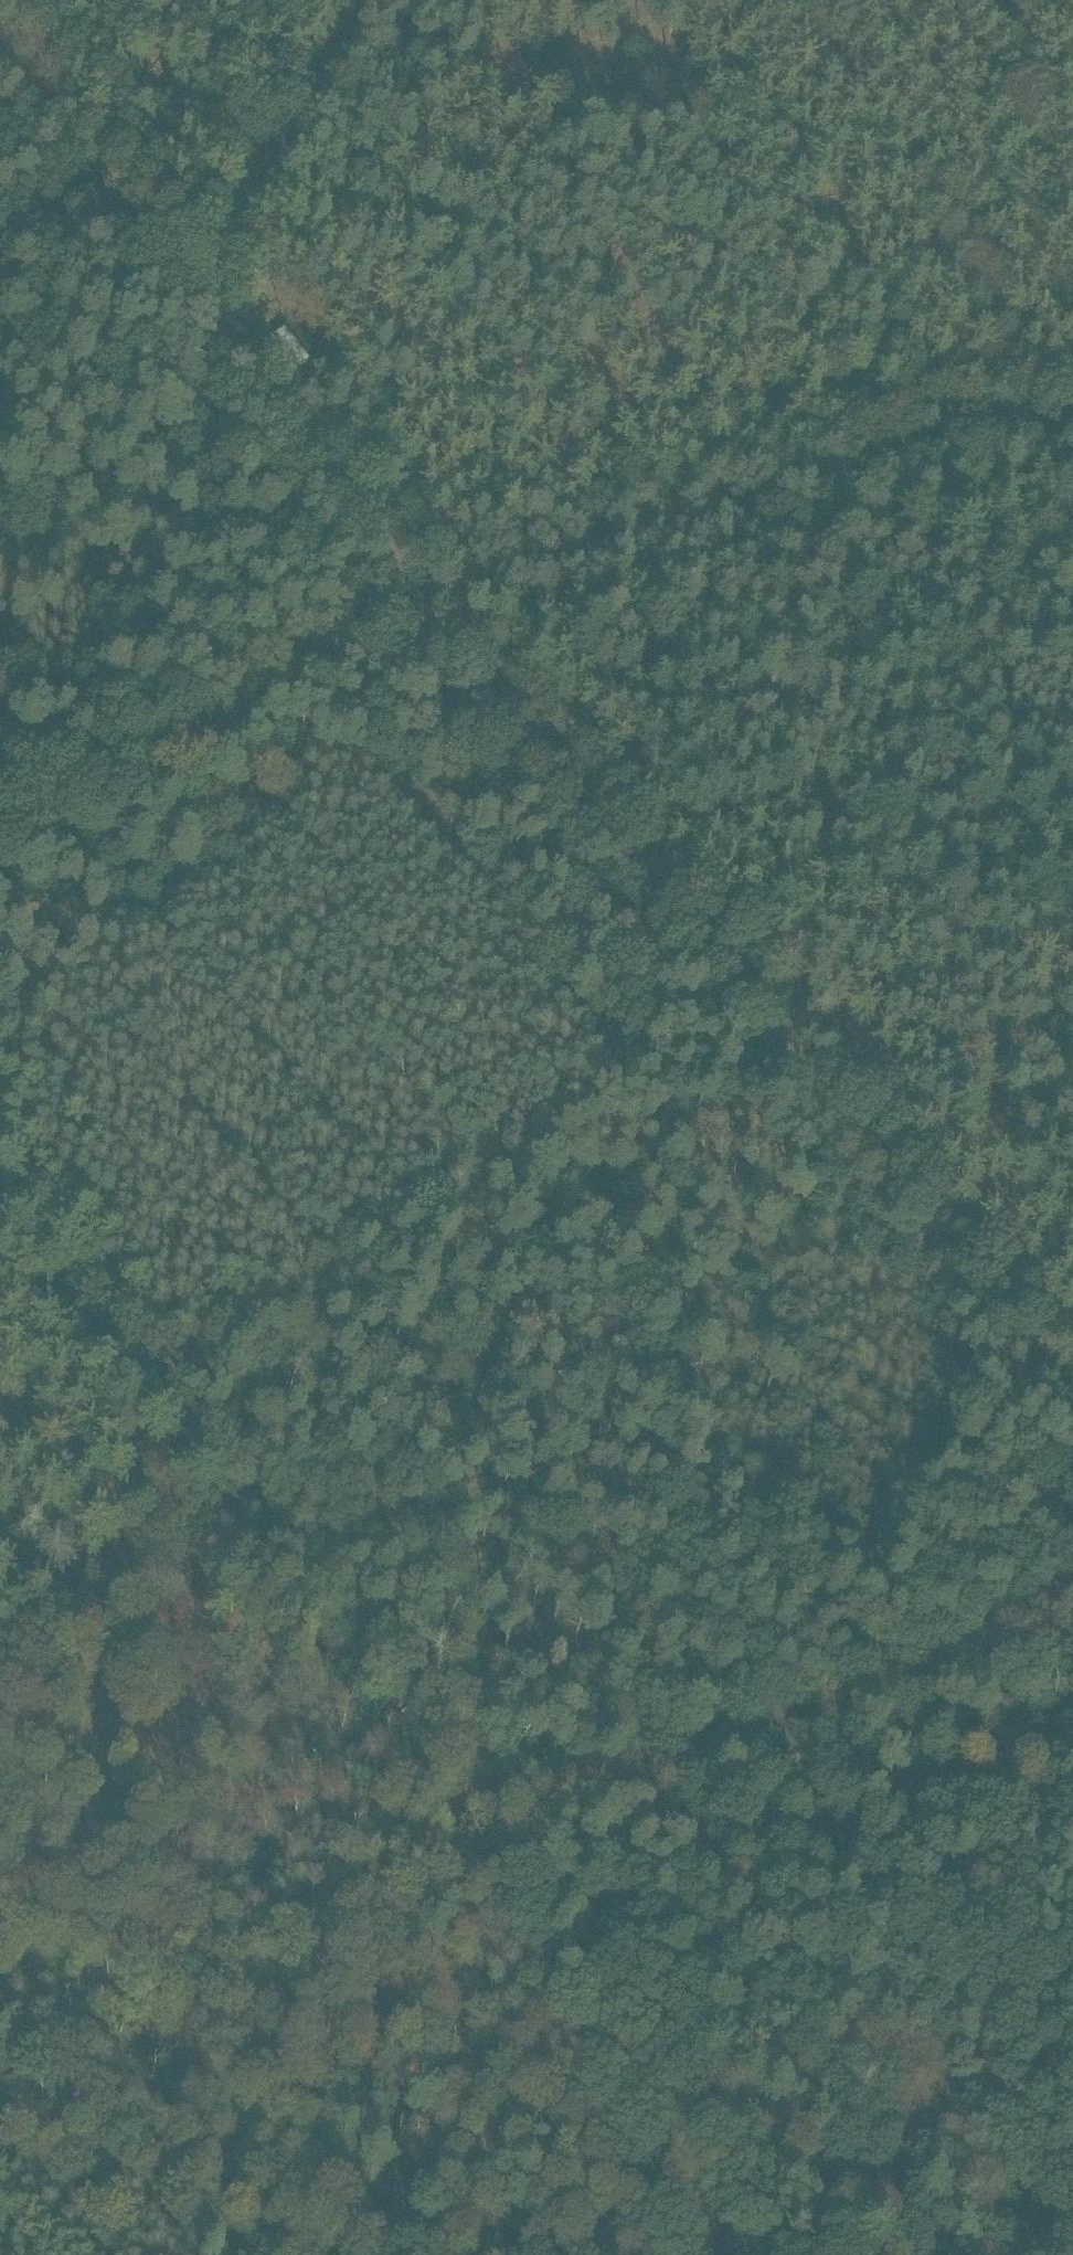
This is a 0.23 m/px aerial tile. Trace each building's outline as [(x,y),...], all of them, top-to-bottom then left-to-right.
[(292,338),(282,346),(306,378),(316,370),(292,338)]
